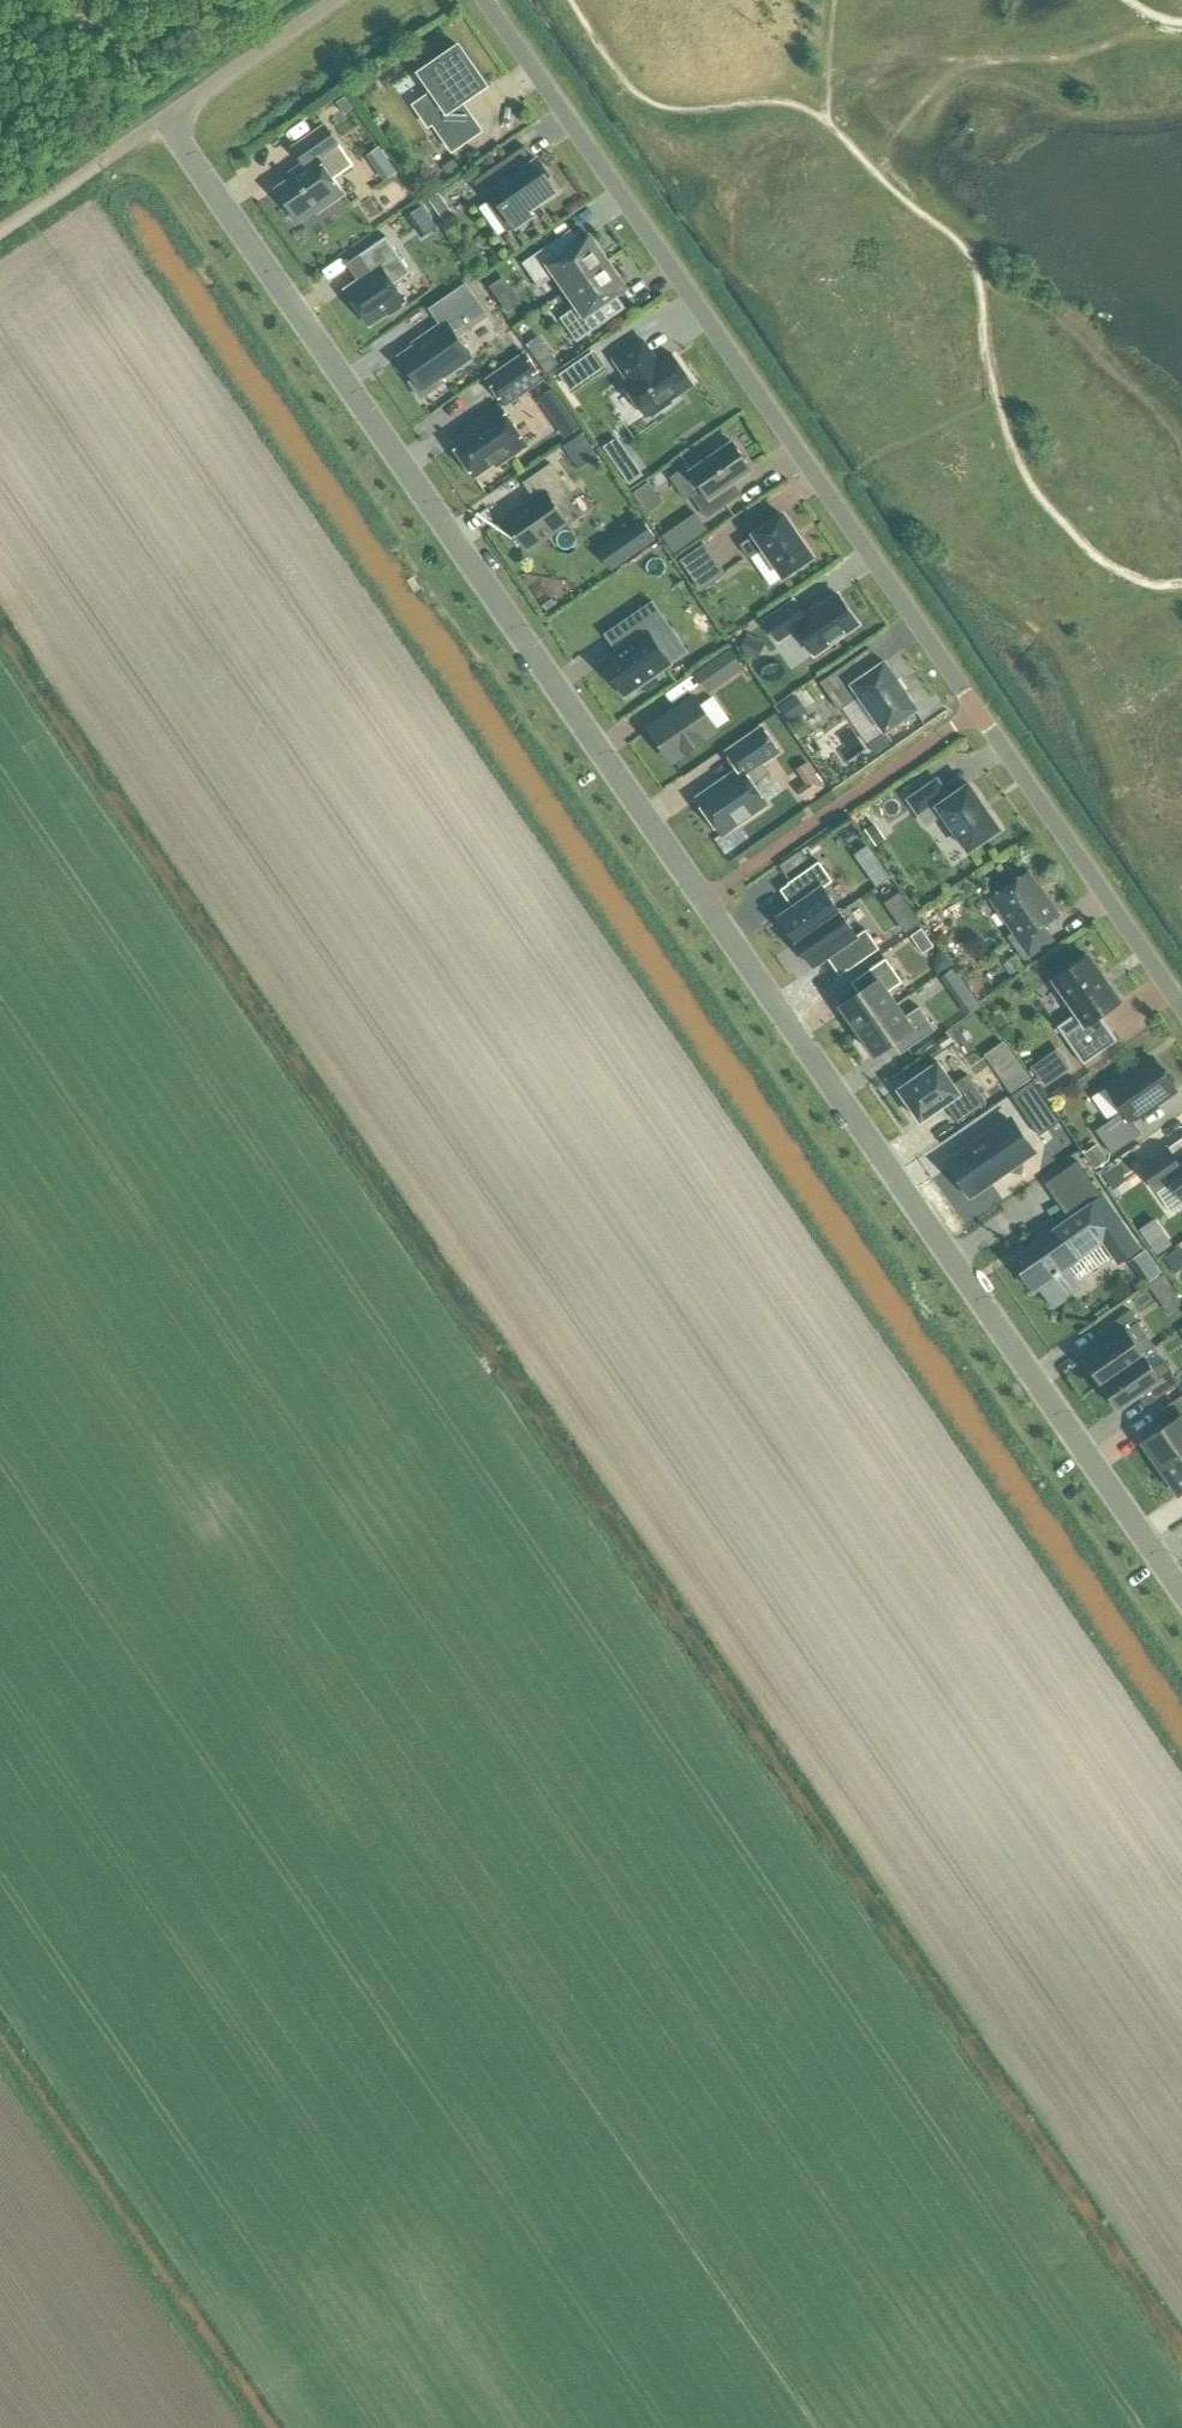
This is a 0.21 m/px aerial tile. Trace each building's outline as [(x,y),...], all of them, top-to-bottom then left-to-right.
[(460,46),(424,70),(438,90),(416,105),(430,125),(434,122),(453,150),(481,131),(469,113),(466,115),(459,105),(487,85),(460,46)] [(344,97),(336,102),(343,114),(351,109),(344,97)] [(334,179),(354,165),(326,125),(294,147),(307,166),(294,176),(291,172),(290,173),(293,177),(276,189),(300,223),(301,222),(300,219),(315,208),(319,213),(345,195),(334,179)] [(515,155),(516,155),(515,153),(474,182),(489,204),(503,194),(508,201),(502,205),(517,227),(533,216),(530,211),(558,192),(547,176),(549,175),(538,159),(524,169),(515,155)] [(412,273),(387,236),(359,255),(372,273),(347,290),(371,325),(389,312),(391,314),(403,306),(401,304),(405,301),(395,285),(412,273)] [(558,275),(568,290),(609,262),(591,236),(562,256),(553,243),(524,263),(540,287),(558,275)] [(609,262),(568,290),(579,306),(561,318),(578,341),(607,321),(598,308),(627,288),(609,262)] [(427,338),(400,357),(415,379),(410,382),(422,398),(445,382),(442,377),(472,357),(458,336),(488,315),(466,284),(431,308),(442,324),(425,336),(427,338)] [(673,354),(660,363),(644,340),(615,360),(631,383),(626,386),(646,414),(650,412),(653,416),(672,402),(670,398),(692,382),(673,354)] [(532,352),(548,373),(559,365),(544,344),(532,352)] [(488,379),(506,405),(543,379),(526,354),(488,379)] [(497,466),(528,445),(501,406),(479,422),(481,425),(453,444),(476,476),(495,463),(497,466)] [(578,429),(569,414),(553,425),(562,439),(578,429)] [(596,455),(581,433),(560,448),(575,470),(596,455)] [(729,486),(752,469),(733,442),(693,470),(704,488),(693,496),(708,518),(737,497),(729,486)] [(642,475),(634,463),(621,472),(630,483),(642,475)] [(563,480),(552,464),(525,483),(536,499),(506,519),(528,551),(569,522),(566,518),(571,514),(560,499),(567,494),(560,482),(563,480)] [(663,535),(674,552),(708,530),(697,513),(663,535)] [(765,547),(784,576),(812,557),(784,515),(741,544),(750,557),(765,547)] [(642,520),(614,539),(627,559),(656,539),(642,520)] [(724,573),(704,544),(681,560),(701,589),(724,573)] [(810,611),(805,614),(795,600),(765,620),(779,641),(798,628),(816,654),(859,624),(839,595),(812,613),(810,611)] [(648,632),(604,662),(626,694),(670,664),(648,632)] [(742,667),(731,651),(698,674),(709,690),(742,667)] [(820,682),(840,710),(861,696),(885,731),(918,708),(885,662),(864,676),(853,660),(820,682)] [(718,730),(695,696),(650,728),(673,762),(718,730)] [(763,762),(779,751),(763,728),(729,752),(740,769),(699,798),(723,834),(767,804),(754,785),(771,773),(763,762)] [(942,812),(969,851),(1001,829),(970,784),(950,797),(937,779),(910,798),(927,823),(942,812)] [(865,828),(877,846),(886,839),(875,822),(865,828)] [(797,942),(841,911),(840,911),(824,888),(825,887),(824,887),(833,881),(820,862),(789,883),(801,901),(779,916),(780,917),(797,941),(796,941),(797,942)] [(1009,936),(1025,959),(1050,942),(1040,928),(1060,914),(1048,897),(1044,900),(1026,874),(994,896),(1018,930),(1009,936)] [(842,912),(841,911),(797,942),(797,943),(798,942),(814,966),(815,968),(837,952),(849,970),(880,949),(867,930),(858,936),(858,935),(857,936),(841,912),(842,912)] [(1120,1001),(1089,956),(1088,956),(1086,953),(1070,964),(1072,967),(1055,979),(1078,1012),(1058,1026),(1084,1064),(1118,1041),(1100,1015),(1120,1001)] [(859,1030),(897,1004),(888,992),(903,982),(887,959),(859,977),(868,989),(842,1007),(859,1030)] [(940,978),(947,987),(961,978),(954,968),(940,978)] [(906,1017),(897,1004),(859,1030),(875,1054),(901,1037),(909,1049),(936,1030),(920,1007),(906,1017)] [(1063,1044),(1035,1065),(1050,1085),(1078,1064),(1063,1044)] [(1174,1080),(1170,1075),(1164,1073),(1153,1058),(1127,1076),(1130,1080),(1112,1093),(1125,1111),(1096,1130),(1113,1154),(1142,1134),(1133,1120),(1175,1090),(1173,1086),(1174,1080)] [(997,1074),(1010,1092),(1030,1078),(1017,1060),(997,1074)] [(946,1104),(958,1122),(987,1102),(968,1075),(954,1084),(939,1062),(900,1089),(921,1121),(946,1104)] [(1050,1105),(1031,1119),(1039,1130),(1059,1117),(1050,1105)] [(1002,1123),(972,1144),(975,1148),(952,1165),(970,1191),(994,1175),(997,1180),(1026,1159),(1023,1155),(1031,1149),(1013,1122),(1005,1128),(1002,1123)] [(1097,1165),(1111,1158),(1102,1140),(1088,1148),(1097,1165)] [(1140,1166),(1158,1191),(1171,1182),(1181,1197),(1181,1160),(1179,1162),(1168,1147),(1140,1166)] [(1113,1183),(1126,1178),(1119,1159),(1105,1164),(1113,1183)] [(1039,1240),(1014,1258),(1024,1272),(1029,1269),(1055,1306),(1081,1288),(1068,1268),(1104,1243),(1117,1263),(1140,1247),(1104,1195),(1103,1196),(1078,1161),(1050,1181),(1074,1216),(1051,1232),(1049,1229),(1037,1237),(1039,1240)] [(1150,1246),(1140,1254),(1156,1276),(1166,1269),(1150,1246)] [(1170,1254),(1179,1269),(1181,1267),(1181,1246),(1170,1254)] [(1085,1358),(1103,1383),(1144,1355),(1134,1340),(1146,1332),(1131,1310),(1101,1331),(1109,1342),(1085,1358)] [(1103,1383),(1120,1408),(1143,1392),(1151,1403),(1181,1382),(1166,1361),(1154,1369),(1144,1355),(1103,1383)] [(1162,1468),(1181,1454),(1181,1396),(1162,1410),(1171,1423),(1144,1442),(1162,1468)] [(1179,1494),(1181,1492),(1181,1454),(1162,1468),(1179,1494)]
